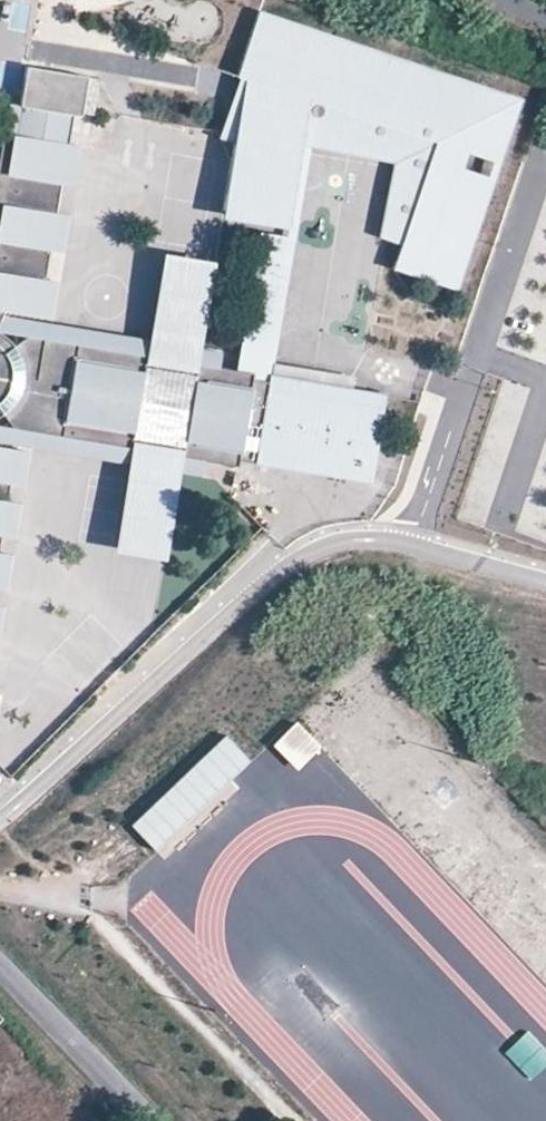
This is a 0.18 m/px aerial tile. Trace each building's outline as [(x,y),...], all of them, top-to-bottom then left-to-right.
[(270,381),(344,393),(346,377),(269,363),(305,152),(384,168),(370,241),(390,248),(382,271),(445,294),(510,104),(255,15),(233,80),(235,82),(215,143),(228,145),(215,221),(283,231),(282,238),(252,234),(231,367),(255,371),(254,378),(270,381)] [(3,315),(4,310),(43,316),(50,279),(45,278),(50,248),(54,250),(61,212),(57,211),(61,182),(66,183),(72,142),(70,142),(74,114),(82,116),(88,77),(27,66),(21,104),(9,103),(3,137),(0,136),(0,320),(3,315)] [(83,144),(72,142),(66,183),(77,185),(83,144)] [(72,214),(61,212),(54,250),(66,252),(72,214)] [(61,280),(50,279),(43,316),(55,318),(61,280)] [(29,334),(146,353),(143,371),(196,381),(199,362),(220,366),(222,351),(3,315),(0,320),(0,329),(29,334)] [(0,329),(0,331),(11,339),(15,344),(29,334),(0,329)] [(3,412),(13,427),(131,447),(134,428),(143,371),(146,353),(29,334),(15,344),(11,339),(0,331),(0,414),(3,412)] [(183,455),(204,459),(240,465),(240,458),(257,461),(270,381),(254,378),(255,371),(231,367),(220,366),(199,362),(196,381),(186,437),(183,455)] [(498,405),(522,413),(531,389),(507,380),(498,405)] [(257,461),(373,480),(386,400),(344,393),(270,381),(257,461)] [(13,427),(3,412),(0,414),(0,425),(13,427)] [(0,425),(0,439),(202,472),(204,459),(183,455),(186,437),(134,428),(131,447),(13,427),(0,425)] [(518,534),(545,542),(545,441),(518,534)] [(16,484),(22,448),(0,445),(0,481),(16,484)] [(31,450),(22,448),(16,484),(26,485),(31,450)] [(7,536),(13,501),(0,498),(0,535),(7,536)] [(23,502),(13,501),(7,536),(17,537),(23,502)] [(4,552),(0,579),(0,588),(8,589),(14,554),(4,552)] [(323,745),(299,721),(275,744),(299,768),(323,745)] [(249,759),(228,736),(134,825),(156,847),(249,759)] [(505,1054),(532,1082),(545,1069),(545,1047),(531,1031),(505,1054)]
